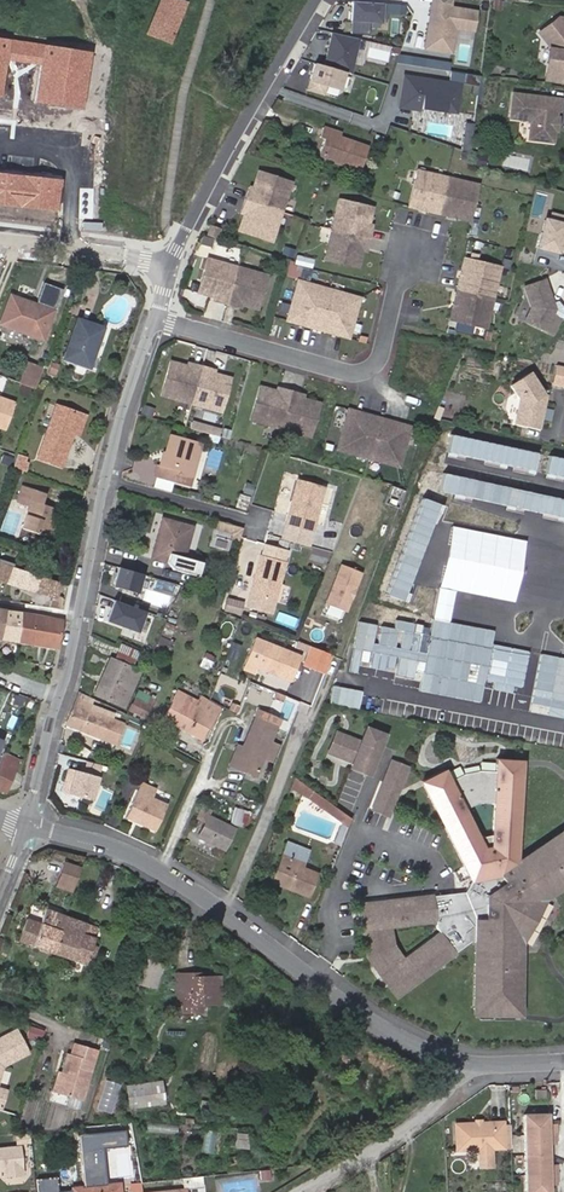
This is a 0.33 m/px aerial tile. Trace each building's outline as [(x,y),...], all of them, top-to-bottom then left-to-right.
[(185,3),(178,0),(160,0),(147,33),(169,42),(185,3)] [(425,51),(451,54),(455,29),(473,32),(476,10),(451,7),(452,0),(431,0),(425,51)] [(406,6),(353,2),(350,34),(368,35),(369,21),(383,22),(384,15),(406,17),(406,6)] [(542,30),(557,49),(553,76),(563,77),(563,15),(562,15),(542,30)] [(360,40),(331,32),(323,67),(342,72),(352,73),(360,40)] [(0,36),(0,90),(5,57),(41,63),(35,104),(84,111),(93,50),(0,36)] [(557,49),(551,49),(548,75),(553,76),(557,49)] [(323,67),(313,64),(306,90),(323,95),(325,86),(338,89),(342,72),(323,67)] [(463,83),(404,74),(399,107),(458,116),(463,83)] [(465,106),(476,108),(482,77),(471,75),(465,106)] [(515,90),(512,114),(531,117),(528,135),(554,138),(555,130),(552,126),(553,119),(558,114),(559,108),(561,108),(563,97),(515,90)] [(430,122),(428,133),(451,135),(453,125),(430,122)] [(465,123),(462,151),(472,152),(475,124),(465,123)] [(341,133),(323,127),(320,137),(325,139),(320,153),(341,161),(340,163),(361,170),(369,147),(340,137),(341,133)] [(376,135),(373,143),(379,145),(382,137),(376,135)] [(473,167),(486,168),(487,156),(474,155),(473,167)] [(243,196),(279,208),(290,179),(257,167),(251,183),(250,187),(247,186),(243,196)] [(437,214),(446,177),(417,170),(408,207),(437,214)] [(0,174),(0,206),(58,211),(61,180),(0,174)] [(477,184),(446,177),(437,214),(468,221),(477,184)] [(269,237),(279,208),(243,196),(239,204),(243,205),(242,209),(236,225),(269,237)] [(332,229),(369,238),(372,229),(368,228),(369,224),(373,208),(339,200),(332,229)] [(538,246),(548,249),(549,246),(563,250),(563,216),(561,215),(560,222),(545,219),(538,246)] [(212,225),(208,236),(217,240),(221,228),(212,225)] [(367,248),(369,238),(332,229),(325,260),(359,268),(362,251),(363,247),(367,248)] [(313,269),(315,259),(298,256),(296,265),(313,269)] [(218,302),(227,305),(237,267),(208,259),(198,292),(215,297),(219,298),(218,302)] [(456,289),(492,297),(499,267),(463,259),(456,289)] [(237,267),(227,305),(236,307),(237,303),(241,304),(258,309),(267,275),(237,267)] [(287,320),(318,329),(329,288),(299,279),(287,320)] [(544,281),(524,288),(531,309),(525,320),(553,333),(561,318),(552,314),(554,310),(550,308),(549,304),(552,303),(544,281)] [(329,288),(318,329),(349,338),(361,297),(329,288)] [(485,329),(492,297),(456,289),(448,321),(485,329)] [(51,313),(11,298),(1,322),(42,338),(51,313)] [(77,320),(64,357),(88,365),(101,329),(77,320)] [(192,403),(202,366),(193,363),(192,367),(179,363),(172,361),(162,395),(192,403)] [(58,365),(52,363),(47,374),(54,376),(58,365)] [(19,382),(36,388),(42,370),(26,364),(19,382)] [(213,369),(202,366),(192,403),(223,412),(232,378),(224,376),(212,372),(213,369)] [(563,387),(563,381),(563,375),(559,374),(561,368),(555,367),(551,385),(563,387)] [(537,431),(542,408),(536,399),(540,397),(527,375),(507,388),(518,404),(513,426),(537,431)] [(249,420),(280,429),(291,391),(281,388),(280,391),(267,387),(259,385),(249,420)] [(291,391),(280,429),(310,437),(320,403),(312,401),(300,397),(301,394),(291,391)] [(0,396),(0,430),(5,432),(15,402),(0,396)] [(536,399),(542,408),(544,408),(546,398),(540,397),(536,399)] [(73,433),(80,414),(57,406),(38,458),(62,467),(73,433)] [(335,451),(367,460),(379,420),(346,411),(335,451)] [(86,416),(80,414),(73,433),(79,435),(86,416)] [(379,420),(367,460),(397,469),(409,429),(379,420)] [(235,424),(231,436),(239,439),(243,426),(235,424)] [(155,476),(175,481),(177,472),(192,476),(201,444),(171,435),(161,467),(158,466),(155,476)] [(540,453),(454,435),(449,455),(536,473),(540,453)] [(25,458),(17,455),(11,470),(20,474),(25,458)] [(550,456),(546,475),(563,478),(563,459),(550,456)] [(192,476),(177,472),(175,481),(189,486),(192,476)] [(446,475),(442,493),(563,520),(563,500),(446,475)] [(324,487),(297,480),(285,525),(312,533),(324,487)] [(48,522),(54,524),(59,509),(43,504),(46,495),(22,487),(17,501),(30,505),(22,528),(46,536),(50,526),(47,525),(48,522)] [(241,492),(237,505),(247,508),(251,495),(241,492)] [(442,506),(424,499),(385,593),(403,600),(442,506)] [(152,558),(182,566),(192,527),(163,519),(152,558)] [(244,528),(217,521),(215,528),(227,531),(234,536),(232,541),(240,543),(244,528)] [(53,528),(54,524),(48,522),(47,525),(50,526),(46,536),(52,538),(55,529),(53,528)] [(527,541),(454,527),(442,587),(514,601),(527,541)] [(260,556),(249,596),(274,602),(285,563),(260,556)] [(361,570),(341,562),(325,601),(345,609),(361,570)] [(0,564),(0,581),(8,583),(13,568),(0,564)] [(115,585),(141,591),(146,571),(120,565),(115,585)] [(52,597),(57,581),(13,568),(8,583),(52,597)] [(144,600),(169,606),(175,582),(158,577),(154,591),(147,589),(144,600)] [(63,597),(52,596),(50,607),(61,609),(63,597)] [(117,597),(109,618),(141,631),(149,610),(117,597)] [(242,603),(228,599),(225,609),(240,613),(242,603)] [(22,614),(5,611),(0,635),(0,638),(18,641),(22,614)] [(58,649),(62,621),(22,614),(18,641),(58,649)] [(394,629),(360,623),(350,672),(357,674),(359,663),(421,676),(418,690),(481,702),(484,688),(521,696),(530,651),(493,644),(496,632),(435,620),(433,628),(396,620),(394,629)] [(153,643),(157,632),(144,628),(140,639),(153,643)] [(161,636),(158,644),(170,649),(173,640),(161,636)] [(302,657),(268,643),(257,668),(292,682),(302,657)] [(116,662),(111,659),(95,693),(125,707),(140,672),(132,668),(138,653),(123,646),(116,662)] [(231,646),(226,659),(236,662),(240,649),(231,646)] [(309,663),(327,668),(331,653),(314,648),(309,663)] [(205,651),(202,661),(212,665),(216,655),(205,651)] [(542,654),(531,711),(563,717),(563,658),(542,654)] [(162,679),(151,676),(147,689),(158,692),(162,679)] [(154,701),(139,693),(131,709),(146,718),(154,701)] [(176,693),(163,718),(203,740),(212,724),(208,721),(215,707),(201,698),(199,702),(176,693)] [(77,699),(66,724),(117,745),(125,725),(90,711),(92,706),(77,699)] [(19,713),(7,708),(1,723),(13,728),(19,713)] [(255,776),(263,759),(270,742),(276,726),(256,718),(243,748),(235,768),(255,776)] [(375,748),(381,734),(367,729),(361,742),(348,737),(340,741),(337,749),(340,757),(371,769),(379,750),(375,748)] [(381,734),(375,748),(379,750),(384,735),(381,734)] [(270,742),(263,759),(270,762),(277,745),(270,742)] [(230,765),(235,768),(243,748),(238,746),(230,765)] [(5,753),(0,763),(16,770),(20,761),(5,753)] [(406,768),(392,762),(373,810),(387,816),(406,768)] [(0,764),(0,790),(6,792),(16,770),(0,763),(0,764)] [(360,907),(364,932),(392,928),(391,927),(436,920),(437,928),(443,936),(408,964),(406,961),(383,979),(399,998),(472,941),(476,941),(480,947),(476,953),(481,958),(476,964),(481,969),(476,975),(481,980),(476,986),(481,992),(476,997),(481,1003),(476,1008),(481,1015),(517,1015),(522,1009),(517,1003),(522,997),(517,992),(522,986),(517,980),(522,975),(517,969),(522,964),(517,958),(522,952),(517,947),(522,941),(523,941),(523,924),(530,910),(545,900),(544,899),(546,892),(553,892),(555,885),(563,886),(563,881),(563,829),(562,836),(555,835),(553,843),(545,842),(544,849),(536,848),(534,855),(527,855),(525,862),(518,861),(515,857),(519,765),(495,764),(494,772),(479,771),(463,774),(449,781),(445,774),(423,786),(472,880),(466,892),(360,907)] [(98,776),(75,770),(69,793),(92,799),(98,776)] [(294,778),(290,789),(308,797),(310,791),(294,778)] [(140,820),(139,822),(156,830),(168,803),(154,796),(158,787),(143,781),(127,817),(135,821),(136,819),(140,820)] [(331,814),(335,808),(310,791),(308,797),(331,814)] [(206,822),(209,816),(211,812),(203,807),(197,818),(206,822)] [(331,814),(348,827),(351,820),(335,808),(331,814)] [(234,812),(248,818),(249,812),(235,809),(234,812)] [(246,827),(248,818),(234,812),(232,824),(246,827)] [(199,838),(212,844),(221,822),(209,816),(206,822),(199,838)] [(221,822),(212,844),(225,850),(235,829),(221,822)] [(317,874),(302,868),(296,865),(302,848),(288,843),(275,878),(288,884),(287,888),(308,897),(317,874)] [(296,865),(302,868),(308,851),(302,848),(296,865)] [(76,887),(82,869),(66,864),(61,883),(76,887)] [(273,883),(287,888),(288,884),(275,878),(273,883)] [(74,892),(76,887),(61,883),(59,887),(74,892)] [(523,941),(545,900),(530,910),(523,924),(523,941)] [(66,917),(66,916),(47,910),(41,924),(27,919),(20,940),(53,952),(66,917)] [(53,952),(85,964),(87,959),(92,961),(97,946),(92,945),(97,928),(66,916),(66,917),(53,952)] [(392,928),(364,932),(368,958),(383,979),(406,961),(394,947),(392,928)] [(140,956),(129,952),(121,976),(131,980),(140,956)] [(135,981),(157,989),(165,966),(143,958),(135,981)] [(220,1003),(220,977),(203,977),(194,977),(194,973),(183,973),(183,1001),(184,1012),(202,1012),(202,1003),(220,1003)] [(2,1064),(27,1051),(17,1031),(0,1040),(0,1071),(2,1064)] [(68,1055),(63,1072),(66,1073),(60,1093),(70,1096),(67,1106),(79,1110),(97,1050),(75,1043),(71,1056),(68,1055)] [(66,1073),(63,1072),(60,1071),(54,1092),(60,1093),(66,1073)] [(102,1079),(100,1086),(118,1092),(121,1084),(102,1079)] [(134,1084),(136,1108),(166,1105),(163,1081),(162,1080),(134,1084)] [(535,1090),(536,1099),(546,1098),(545,1090),(535,1090)] [(523,1113),(524,1134),(542,1134),(542,1126),(548,1125),(548,1124),(548,1113),(523,1113)] [(151,1119),(143,1121),(147,1139),(155,1137),(151,1119)] [(493,1148),(504,1147),(503,1125),(495,1126),(494,1123),(481,1123),(481,1126),(476,1127),(475,1123),(455,1124),(456,1149),(479,1148),(480,1166),(493,1166),(493,1148)] [(542,1126),(542,1134),(557,1133),(556,1123),(548,1124),(548,1125),(542,1126)] [(159,1133),(178,1136),(179,1127),(160,1125),(159,1133)] [(127,1129),(79,1134),(85,1187),(108,1184),(104,1148),(128,1145),(127,1129)] [(549,1142),(549,1143),(557,1143),(557,1133),(542,1134),(543,1142),(549,1142)] [(524,1134),(525,1155),(549,1153),(549,1143),(549,1142),(543,1142),(542,1134),(524,1134)] [(248,1135),(237,1135),(236,1146),(248,1147),(248,1135)] [(0,1148),(0,1170),(1,1170),(2,1179),(25,1177),(22,1146),(0,1148)] [(525,1155),(526,1174),(544,1174),(544,1166),(550,1166),(550,1164),(549,1153),(525,1155)] [(544,1166),(544,1174),(558,1173),(558,1164),(550,1164),(550,1166),(544,1166)] [(275,1179),(273,1169),(261,1171),(263,1181),(275,1179)] [(551,1182),(550,1184),(558,1183),(558,1173),(544,1174),(545,1182),(551,1182)] [(526,1174),(527,1191),(551,1191),(550,1184),(551,1182),(545,1182),(544,1174),(526,1174)] [(35,1180),(36,1191),(74,1191),(74,1190),(58,1191),(56,1177),(35,1180)] [(120,1184),(120,1183),(108,1184),(85,1187),(73,1187),(74,1190),(74,1191),(121,1191),(120,1184)]
